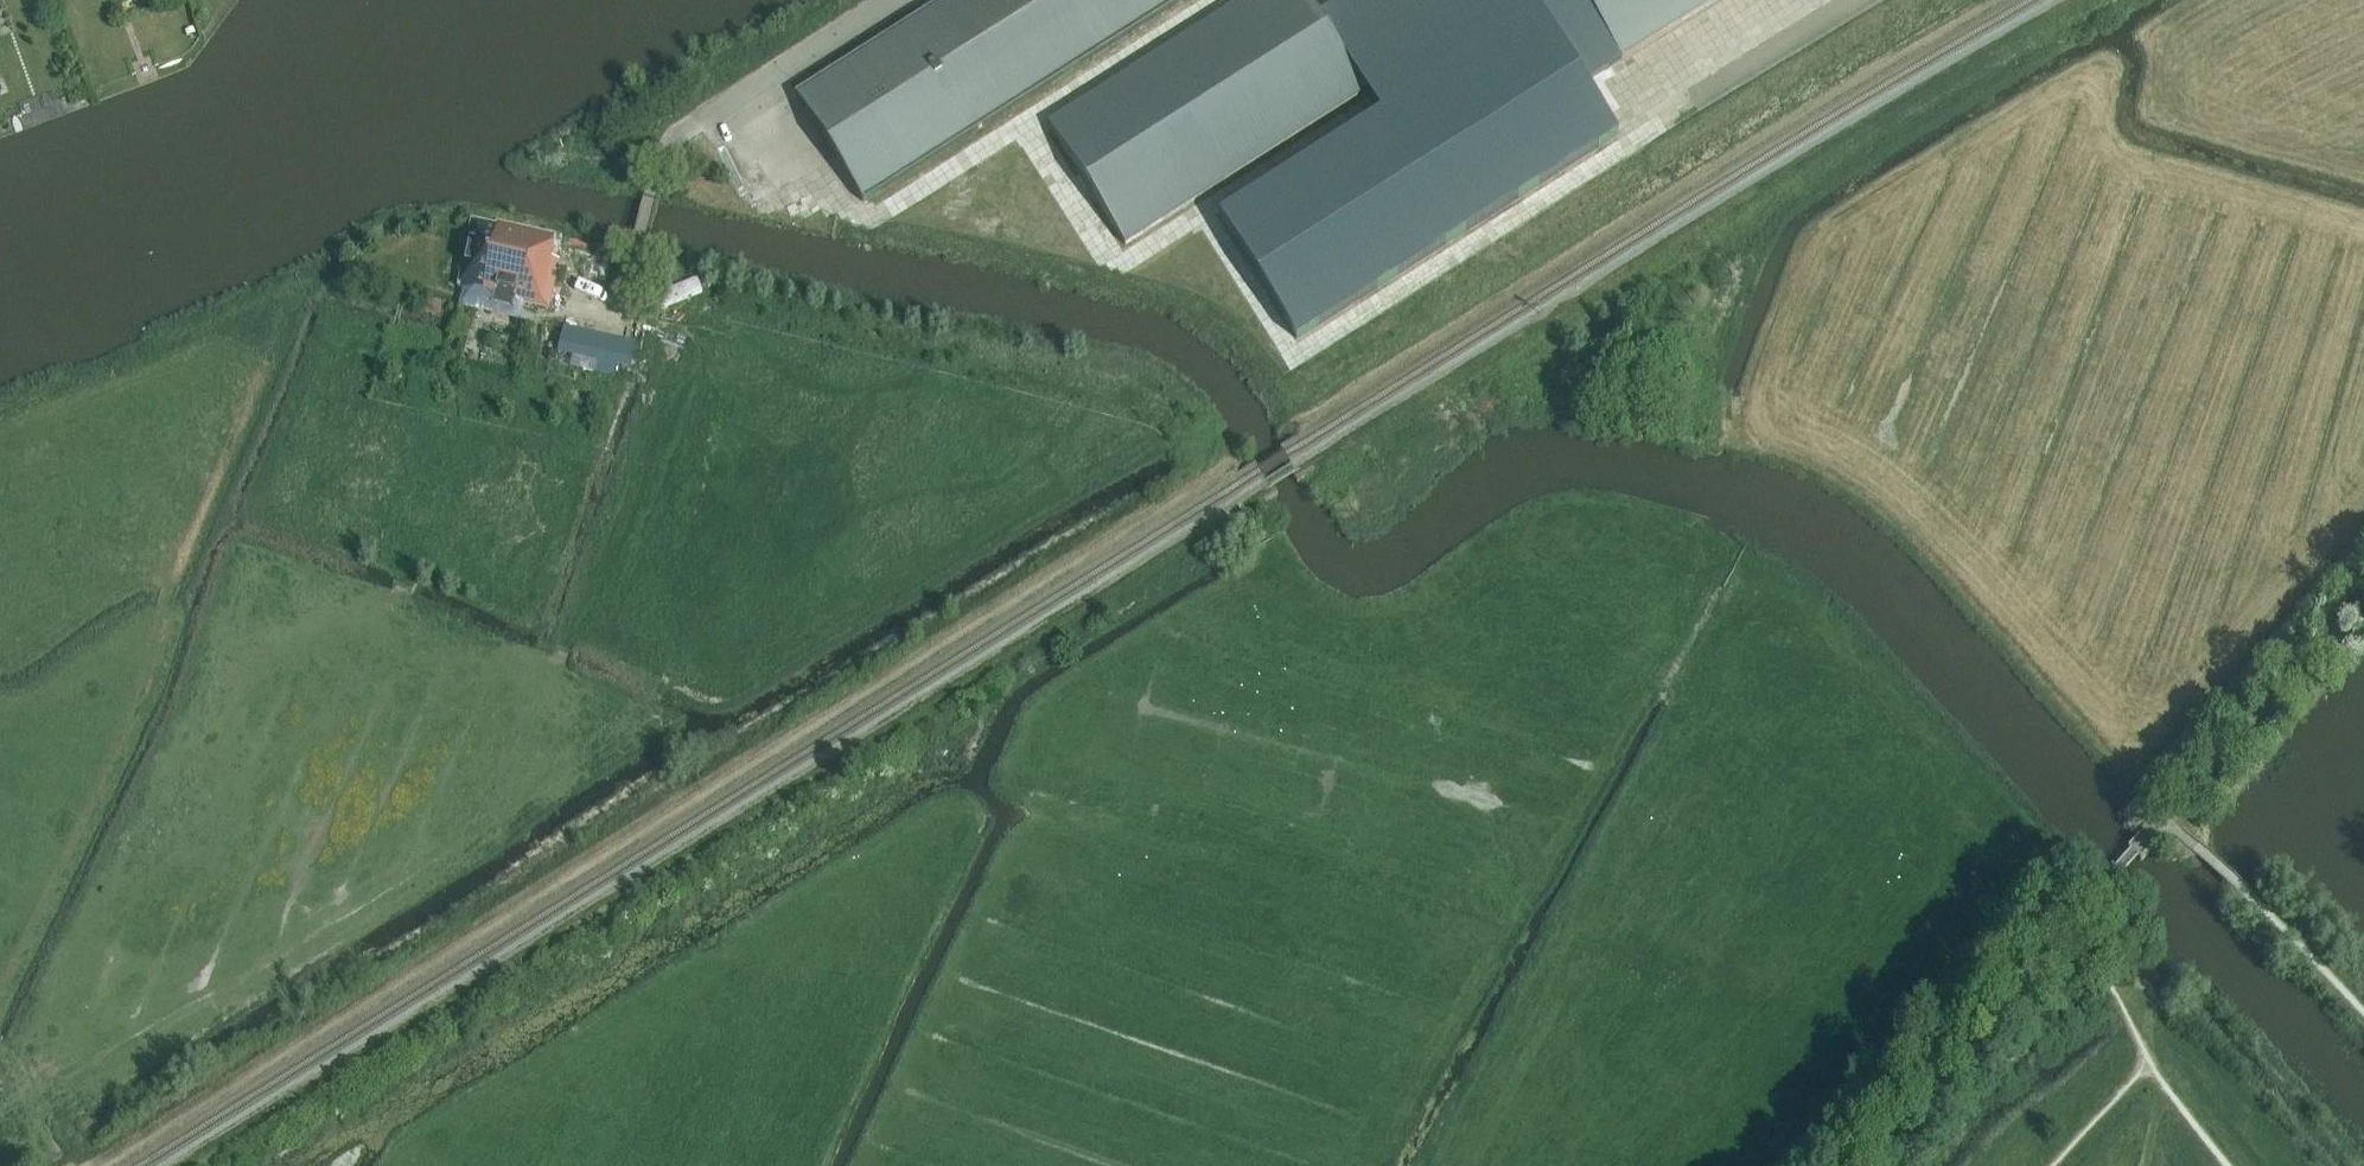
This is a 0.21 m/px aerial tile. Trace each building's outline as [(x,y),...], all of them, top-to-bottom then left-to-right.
[(864,203),(1182,0),(945,0),(796,95),(864,203)] [(1307,0),(1246,0),(1175,45),(1049,125),(1125,245),(1248,167),(1366,92),(1307,0)] [(1622,59),(1717,0),(1585,0),(1622,59)] [(43,5),(47,19),(61,14),(56,1),(43,5)] [(1395,22),(1351,47),(1373,88),(1400,73),(1391,56),(1414,43),(1422,58),(1426,56),(1433,70),(1453,59),(1423,3),(1393,19),(1395,22)] [(1618,135),(1584,83),(1541,15),(1382,116),(1221,219),(1297,339),(1618,135)] [(459,287),(493,295),(491,303),(510,307),(511,299),(548,307),(559,260),(551,258),(556,237),(497,223),(496,226),(473,221),(459,287)] [(660,309),(709,290),(703,276),(655,295),(660,309)] [(633,343),(625,342),(612,339),(565,329),(559,354),(607,365),(627,370),(633,343)]
